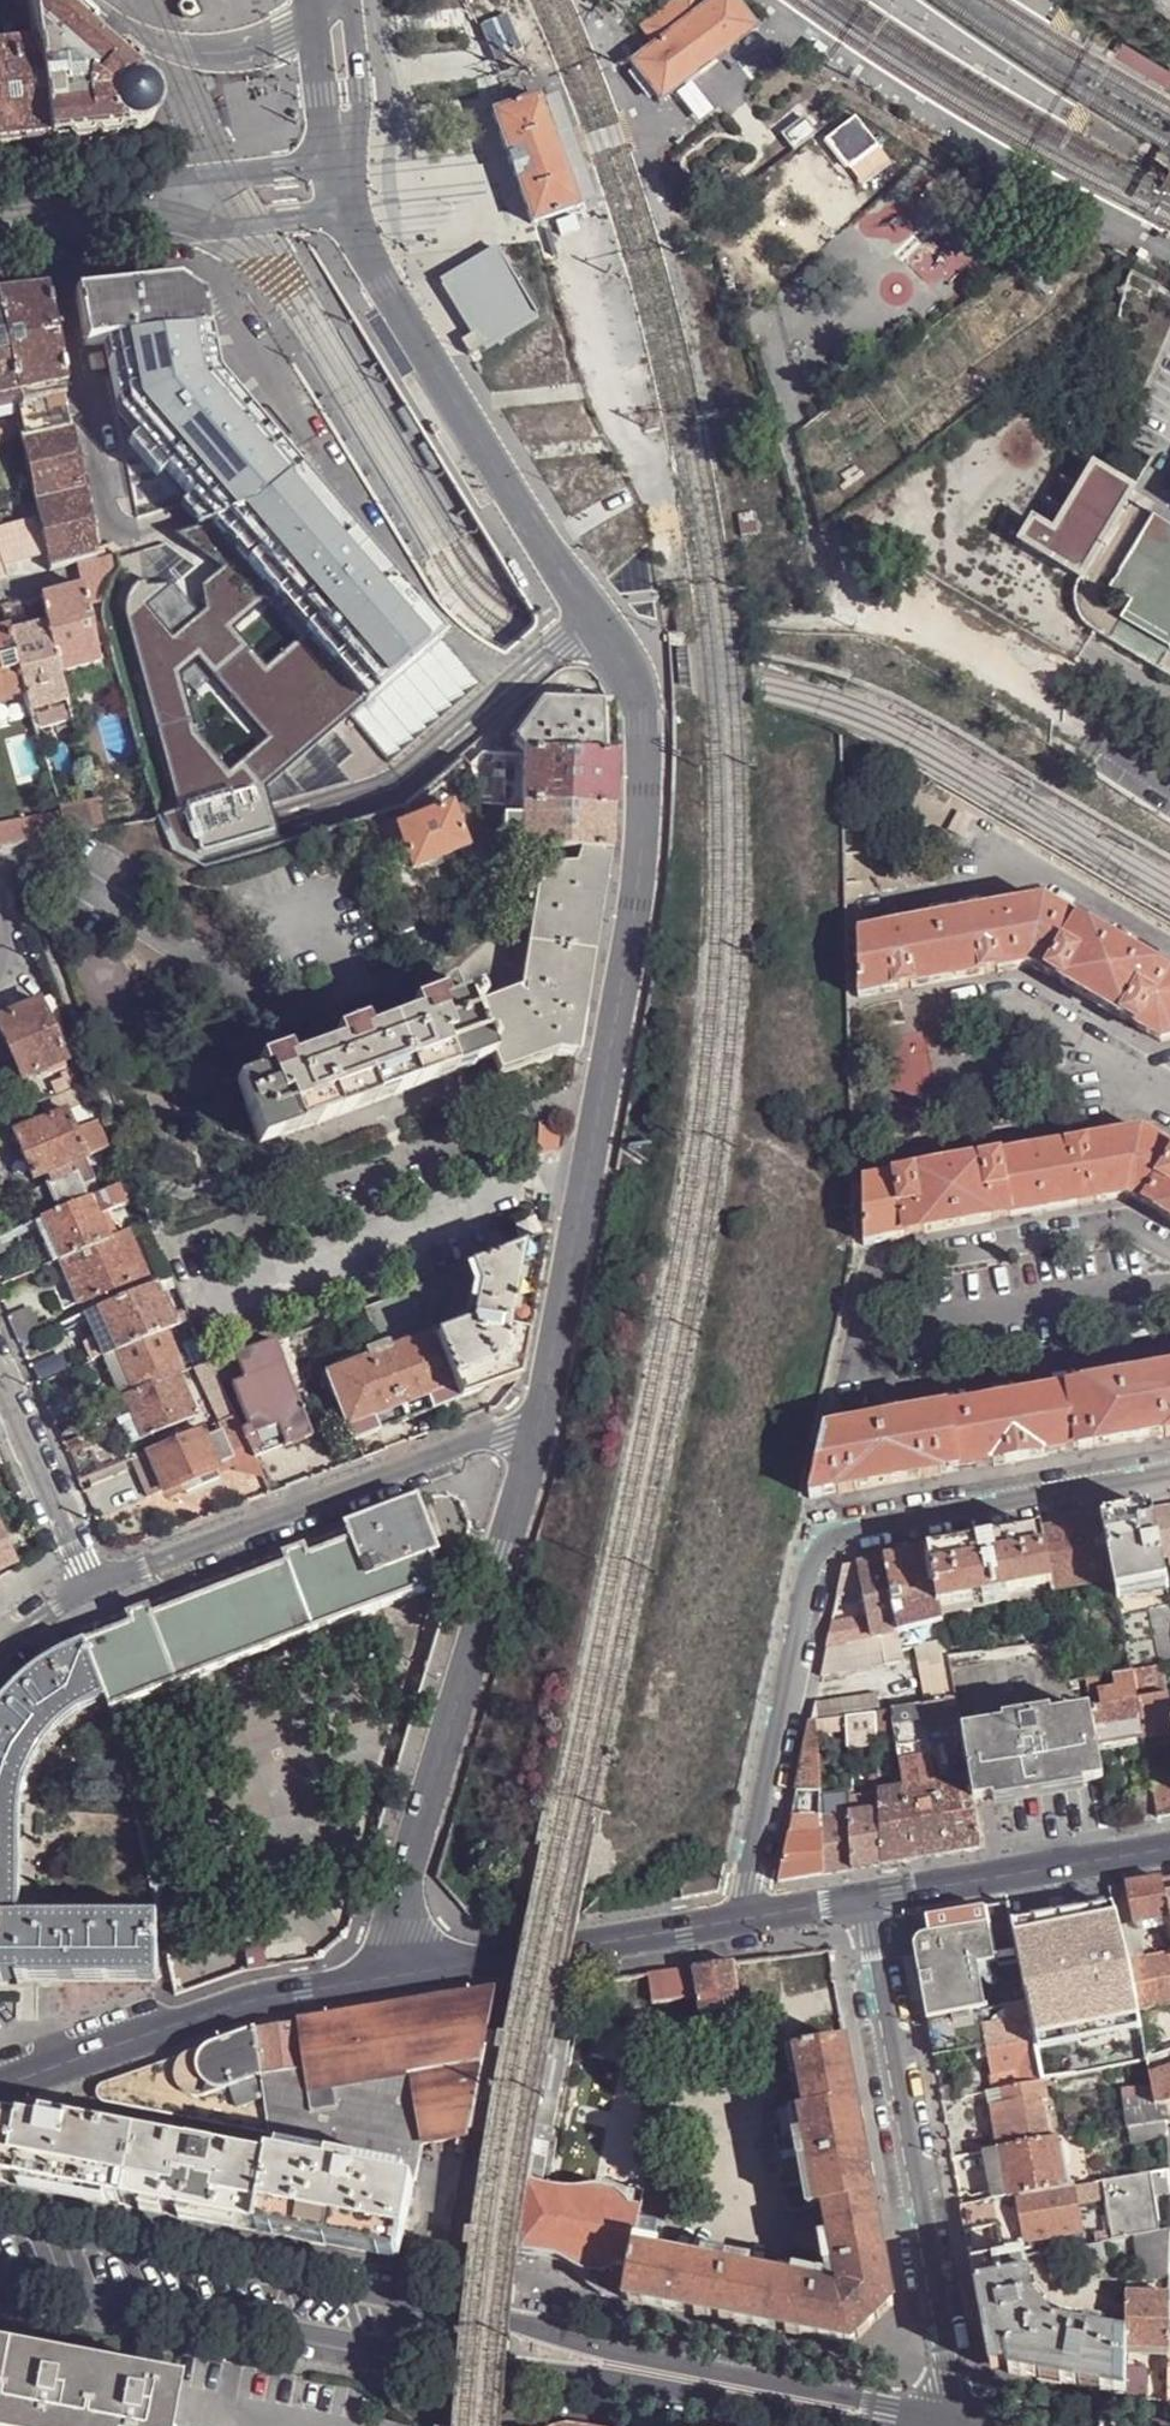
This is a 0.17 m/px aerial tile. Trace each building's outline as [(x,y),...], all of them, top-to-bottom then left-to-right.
[(49,0),(29,0),(35,50),(46,145),(130,136),(138,134),(143,132),(147,129),(151,124),(154,120),(156,115),(157,106),(156,101),(153,94),(151,90),(148,87),(123,65),(49,0)] [(653,43),(630,61),(660,99),(756,26),(735,0),(710,0),(703,5),(699,0),(673,0),(667,5),(640,25),(653,43)] [(481,25),(500,69),(522,60),(503,16),(481,25)] [(814,41),(809,48),(821,55),(828,44),(816,37),(814,41)] [(1163,81),(1169,71),(1122,43),(1116,53),(1163,81)] [(46,145),(35,50),(0,54),(0,150),(46,145)] [(714,108),(693,80),(677,92),(699,120),(714,108)] [(560,92),(539,99),(552,135),(559,156),(564,171),(575,202),(595,195),(580,151),(560,92)] [(532,222),(536,221),(577,207),(575,202),(564,171),(559,156),(552,135),(539,99),(538,94),(514,102),(493,109),(507,150),(514,171),(519,186),(532,222)] [(794,150),(816,134),(804,117),(782,135),(794,150)] [(858,118),(829,138),(849,165),(877,145),(858,118)] [(447,275),(440,280),(473,334),(468,338),(462,341),(469,352),(482,346),(485,352),(541,318),(494,245),(464,264),(457,269),(447,275)] [(71,293),(83,344),(101,343),(206,332),(199,297),(173,282),(109,289),(71,293)] [(61,390),(41,296),(11,300),(0,301),(0,348),(12,401),(61,390)] [(183,500),(205,525),(218,540),(373,696),(443,639),(293,473),(215,374),(206,332),(101,343),(116,414),(133,436),(161,471),(183,500)] [(12,401),(0,348),(0,404),(12,401)] [(78,562),(95,557),(61,390),(12,401),(15,413),(39,516),(47,552),(52,570),(78,562)] [(12,401),(0,404),(0,417),(15,413),(12,401)] [(161,471),(133,436),(124,444),(151,479),(161,471)] [(366,463),(351,438),(341,444),(357,469),(366,463)] [(440,467),(424,441),(415,447),(430,472),(440,467)] [(1081,493),(1095,469),(1073,457),(1059,480),(1081,493)] [(1135,494),(1095,469),(1081,493),(1054,537),(1033,525),(1021,545),(1081,582),(1135,494)] [(205,525),(183,500),(173,507),(191,529),(205,525)] [(39,516),(0,527),(0,559),(1,564),(47,552),(39,516)] [(1156,520),(1119,582),(1117,580),(1109,593),(1117,598),(1118,597),(1128,603),(1120,616),(1169,646),(1169,528),(1156,520)] [(740,539),(754,536),(752,521),(738,523),(740,539)] [(171,882),(284,843),(277,823),(265,790),(349,715),(396,766),(485,686),(443,639),(373,696),(218,540),(195,560),(171,540),(116,556),(115,551),(78,562),(84,586),(86,585),(89,604),(94,603),(104,601),(102,611),(103,620),(159,821),(155,822),(171,882)] [(84,586),(42,597),(46,615),(59,672),(100,660),(98,652),(89,604),(86,585),(84,586)] [(94,603),(89,604),(98,652),(103,651),(94,603)] [(46,615),(8,625),(25,693),(30,708),(67,699),(59,672),(46,615)] [(25,693),(8,625),(0,627),(0,700),(25,693)] [(612,700),(547,696),(519,740),(524,745),(551,704),(612,708),(612,700)] [(74,718),(67,699),(30,708),(37,728),(74,718)] [(524,745),(533,755),(615,758),(612,708),(551,704),(524,745)] [(613,780),(615,758),(533,755),(523,755),(522,806),(612,809),(613,780)] [(302,793),(334,782),(328,766),(310,772),(307,765),(294,770),(302,793)] [(481,803),(493,804),(491,775),(476,775),(481,803)] [(111,829),(101,800),(62,806),(64,812),(72,835),(111,829)] [(503,818),(502,837),(521,839),(521,848),(579,850),(609,851),(611,828),(612,809),(522,806),(521,818),(503,818)] [(465,848),(449,807),(413,821),(402,825),(396,812),(378,819),(384,832),(396,827),(413,868),(465,848)] [(407,807),(396,812),(402,825),(413,821),(407,807)] [(26,819),(33,842),(72,835),(64,812),(26,819)] [(5,823),(9,846),(33,842),(26,819),(5,823)] [(5,823),(0,825),(0,847),(9,846),(5,823)] [(576,869),(609,874),(609,851),(579,850),(576,867),(576,869)] [(609,874),(576,869),(576,867),(539,867),(527,943),(595,956),(606,894),(607,889),(609,874)] [(1169,1039),(1169,978),(1044,902),(858,935),(859,996),(899,990),(899,988),(911,986),(911,987),(984,975),(984,973),(997,970),(997,973),(1033,967),(1049,976),(1050,975),(1060,981),(1060,982),(1124,1021),(1125,1019),(1136,1026),(1135,1027),(1161,1042),(1169,1039)] [(595,956),(527,943),(519,988),(481,1003),(472,1007),(492,1057),(499,1074),(555,1053),(576,1058),(595,956)] [(262,1146),(492,1057),(472,1007),(481,1003),(477,990),(438,1005),(435,997),(418,1002),(421,1011),(362,1034),(358,1026),(341,1032),(345,1041),(286,1064),(282,1055),(265,1062),(268,1071),(237,1083),(262,1146)] [(55,1033),(69,1027),(55,995),(53,995),(40,1001),(55,1033)] [(0,1017),(0,1028),(12,1056),(23,1079),(67,1060),(55,1033),(40,1001),(40,1000),(0,1017)] [(69,1027),(55,1033),(67,1060),(80,1055),(69,1027)] [(12,1056),(0,1028),(0,1060),(12,1056)] [(78,1066),(65,1071),(72,1088),(85,1082),(78,1066)] [(13,1133),(33,1181),(51,1173),(67,1166),(70,1175),(76,1173),(84,1170),(80,1160),(87,1157),(75,1130),(74,1126),(67,1110),(13,1133)] [(117,1142),(106,1117),(97,1120),(108,1146),(117,1142)] [(87,1157),(109,1147),(108,1146),(97,1120),(82,1127),(75,1130),(87,1157)] [(539,1126),(537,1159),(556,1150),(558,1128),(539,1126)] [(1141,1132),(1083,1143),(1084,1145),(1071,1147),(1071,1145),(998,1157),(998,1160),(986,1162),(985,1160),(912,1173),(912,1175),(900,1177),(899,1175),(863,1182),(865,1241),(1130,1196),(1169,1219),(1169,1149),(1141,1132)] [(51,1173),(55,1182),(70,1175),(67,1166),(51,1173)] [(60,1211),(87,1199),(77,1174),(76,1173),(70,1175),(55,1182),(49,1185),(60,1211)] [(119,1185),(125,1197),(139,1192),(134,1178),(119,1185)] [(91,1197),(99,1216),(127,1203),(125,1197),(119,1185),(91,1197)] [(99,1216),(91,1197),(87,1199),(60,1211),(41,1219),(59,1260),(108,1239),(99,1216)] [(141,1219),(149,1216),(144,1204),(136,1207),(141,1219)] [(515,1225),(523,1246),(542,1239),(534,1217),(533,1218),(515,1225)] [(59,1260),(41,1219),(32,1223),(27,1225),(45,1266),(47,1265),(51,1264),(59,1260)] [(4,1235),(7,1242),(25,1234),(23,1227),(4,1235)] [(59,1260),(78,1304),(146,1275),(127,1231),(108,1239),(59,1260)] [(457,1401),(517,1378),(530,1309),(542,1239),(523,1246),(469,1267),(476,1287),(468,1326),(434,1339),(436,1345),(457,1401)] [(66,1309),(78,1304),(59,1260),(51,1264),(47,1265),(55,1284),(66,1309)] [(469,1267),(415,1288),(432,1333),(434,1339),(468,1326),(476,1287),(469,1267)] [(165,1281),(168,1288),(175,1285),(172,1278),(165,1281)] [(158,1292),(168,1288),(165,1281),(156,1285),(158,1292)] [(105,1355),(115,1351),(165,1330),(173,1327),(170,1321),(158,1292),(156,1285),(97,1310),(105,1330),(95,1334),(82,1340),(90,1361),(103,1356),(105,1355)] [(364,1308),(378,1345),(386,1342),(389,1349),(411,1341),(432,1333),(415,1288),(364,1308)] [(87,1314),(95,1334),(105,1330),(97,1310),(87,1314)] [(20,1342),(42,1333),(32,1311),(10,1320),(20,1342)] [(170,1321),(173,1327),(191,1319),(188,1314),(170,1321)] [(115,1351),(132,1393),(176,1374),(182,1372),(165,1330),(115,1351)] [(411,1341),(415,1353),(436,1345),(434,1339),(432,1333),(411,1341)] [(352,1442),(457,1401),(436,1345),(415,1353),(411,1341),(389,1349),(326,1373),(329,1383),(352,1442)] [(236,1357),(244,1379),(283,1364),(275,1342),(236,1357)] [(322,1386),(329,1383),(326,1373),(389,1349),(386,1342),(378,1345),(315,1370),(322,1386)] [(105,1355),(103,1356),(110,1372),(107,1373),(110,1380),(112,1379),(120,1398),(123,1397),(132,1393),(115,1351),(105,1355)] [(222,1422),(236,1416),(221,1381),(214,1365),(211,1360),(209,1360),(197,1365),(222,1422)] [(221,1363),(214,1365),(221,1381),(227,1378),(221,1363)] [(259,1455),(309,1436),(283,1364),(244,1379),(233,1385),(247,1424),(259,1455)] [(812,1494),(820,1494),(838,1491),(941,1474),(941,1472),(959,1469),(959,1468),(968,1467),(993,1462),(994,1464),(1044,1455),(1044,1452),(1079,1447),(1079,1448),(1166,1433),(1166,1434),(1169,1433),(1169,1370),(824,1432),(812,1494)] [(141,1441),(195,1418),(176,1374),(132,1393),(123,1397),(120,1398),(113,1401),(126,1431),(136,1427),(141,1441)] [(218,1424),(230,1453),(248,1445),(241,1427),(236,1416),(222,1422),(218,1424)] [(216,1467),(233,1459),(230,1453),(218,1424),(201,1430),(216,1467)] [(254,1458),(259,1455),(247,1424),(241,1427),(248,1445),(254,1458)] [(132,1445),(141,1441),(136,1427),(126,1431),(132,1445)] [(201,1430),(148,1453),(165,1492),(185,1484),(218,1470),(216,1467),(201,1430)] [(248,1445),(230,1453),(233,1459),(216,1467),(218,1470),(234,1463),(263,1477),(254,1458),(248,1445)] [(149,1499),(165,1492),(148,1453),(132,1459),(149,1499)] [(104,1479),(128,1469),(125,1462),(101,1472),(104,1479)] [(88,1477),(91,1484),(104,1479),(101,1472),(88,1477)] [(435,1586),(438,1575),(431,1558),(439,1555),(418,1501),(82,1631),(87,1644),(108,1699),(113,1711),(435,1586)] [(1150,1512),(1159,1560),(1169,1558),(1169,1509),(1150,1512)] [(1111,1582),(1114,1595),(1164,1586),(1162,1574),(1159,1560),(1150,1512),(1137,1515),(1137,1519),(1101,1525),(1111,1582)] [(1101,1525),(1137,1519),(1137,1515),(1100,1521),(1101,1525)] [(1100,1521),(1040,1531),(1050,1586),(1051,1592),(1111,1582),(1101,1525),(1100,1521)] [(0,1529),(0,1569),(14,1562),(0,1529)] [(928,1552),(938,1607),(981,1599),(996,1596),(1050,1586),(1040,1531),(928,1552)] [(928,1552),(885,1560),(889,1587),(897,1633),(898,1634),(941,1626),(938,1607),(928,1552)] [(1162,1574),(1169,1573),(1169,1558),(1159,1560),(1162,1574)] [(843,1567),(838,1596),(865,1591),(889,1587),(885,1560),(843,1567)] [(1114,1595),(1117,1616),(1167,1608),(1164,1586),(1114,1595)] [(869,1619),(872,1637),(897,1633),(889,1587),(865,1591),(869,1619)] [(996,1596),(981,1599),(983,1606),(998,1603),(996,1596)] [(1128,1673),(1157,1669),(1169,1666),(1169,1621),(1167,1608),(1117,1616),(1128,1673)] [(832,1625),(828,1645),(872,1637),(869,1619),(832,1625)] [(828,1645),(821,1675),(903,1660),(898,1634),(897,1633),(872,1637),(828,1645)] [(944,1643),(915,1649),(925,1709),(955,1705),(948,1667),(944,1643)] [(3,1982),(3,1980),(18,1980),(18,1983),(28,1983),(39,1983),(55,1983),(158,1982),(158,1925),(20,1926),(20,1919),(19,1829),(20,1810),(24,1785),(34,1762),(47,1741),(64,1724),(85,1709),(108,1699),(87,1644),(73,1649),(47,1663),(2,1703),(0,1706),(0,1982),(3,1982)] [(960,1737),(1090,1716),(1084,1681),(1066,1684),(1060,1648),(948,1667),(955,1705),(960,1737)] [(1128,1673),(1138,1723),(1167,1717),(1157,1669),(1128,1673)] [(1090,1716),(1093,1730),(1138,1723),(1128,1673),(1110,1676),(1112,1692),(1096,1694),(1094,1679),(1084,1681),(1090,1716)] [(815,1704),(811,1723),(815,1723),(847,1719),(867,1717),(865,1698),(815,1704)] [(932,1769),(965,1764),(960,1737),(955,1705),(925,1709),(922,1709),(932,1769)] [(904,1790),(935,1785),(932,1769),(922,1709),(892,1712),(895,1732),(904,1790)] [(895,1732),(892,1712),(876,1714),(876,1715),(877,1734),(895,1732)] [(848,1749),(877,1745),(877,1734),(876,1715),(867,1717),(847,1719),(847,1740),(848,1749)] [(990,1800),(1103,1782),(1096,1748),(1094,1737),(1093,1730),(1090,1716),(960,1737),(965,1764),(968,1781),(971,1803),(990,1800)] [(1138,1723),(1141,1740),(1141,1742),(1169,1737),(1169,1735),(1168,1724),(1167,1717),(1138,1723)] [(817,1744),(847,1740),(847,1719),(815,1723),(817,1744)] [(811,1723),(798,1791),(820,1792),(817,1744),(815,1723),(811,1723)] [(1093,1730),(1094,1737),(1120,1733),(1121,1744),(1141,1740),(1138,1723),(1093,1730)] [(1094,1737),(1096,1748),(1121,1744),(1120,1733),(1094,1737)] [(1156,1821),(1169,1819),(1169,1771),(1148,1776),(1151,1792),(1156,1821)] [(947,1855),(979,1850),(976,1832),(971,1803),(968,1781),(935,1785),(947,1855)] [(915,1860),(947,1855),(935,1785),(904,1790),(915,1860)] [(882,1866),(915,1860),(904,1790),(879,1795),(879,1799),(880,1812),(882,1866)] [(798,1791),(792,1818),(821,1818),(820,1797),(820,1792),(798,1791)] [(1156,1821),(1151,1792),(1131,1796),(1136,1824),(1156,1821)] [(821,1821),(850,1816),(850,1802),(849,1795),(820,1797),(821,1818),(821,1821)] [(850,1816),(880,1812),(879,1799),(872,1800),(850,1802),(850,1816)] [(853,1871),(882,1866),(880,1812),(850,1816),(853,1871)] [(137,1818),(159,1916),(176,1912),(175,1908),(180,1896),(164,1827),(155,1819),(154,1814),(137,1818)] [(824,1875),(853,1871),(850,1816),(821,1821),(824,1875)] [(779,1883),(824,1875),(821,1821),(821,1818),(792,1818),(779,1883)] [(678,1870),(683,1899),(719,1892),(725,1864),(678,1870)] [(1130,1885),(1138,1922),(1141,1921),(1142,1928),(1169,1924),(1169,1911),(1163,1879),(1130,1885)] [(964,2016),(956,1972),(981,1968),(1000,1964),(1001,1968),(1020,1964),(1013,1924),(1009,1905),(927,1919),(930,1940),(926,1940),(922,1943),(918,1948),(917,1952),(924,1993),(930,1992),(936,2022),(964,2016)] [(1117,1907),(1013,1924),(1020,1964),(1027,2003),(1035,2044),(1041,2077),(1147,2059),(1146,2055),(1138,2009),(1128,1961),(1117,1907)] [(246,1953),(249,1971),(266,1968),(264,1957),(263,1950),(246,1953)] [(1138,2009),(1169,2004),(1169,1953),(1128,1961),(1138,2009)] [(737,1964),(696,1969),(699,1999),(702,2016),(743,2010),(737,1964)] [(981,1968),(956,1972),(964,2016),(982,2012),(988,2011),(981,1968)] [(699,1999),(696,1969),(651,1976),(655,2004),(699,1999)] [(497,1991),(302,2024),(307,2073),(311,2096),(337,2091),(414,2079),(416,2092),(425,2145),(469,2141),(477,2099),(478,2092),(497,1991)] [(936,2022),(930,2023),(936,2055),(976,2047),(987,2045),(988,2052),(1035,2044),(1027,2003),(1007,2007),(1010,2023),(985,2028),(982,2012),(964,2016),(936,2022)] [(307,2073),(302,2024),(257,2031),(264,2079),(269,2124),(269,2134),(271,2148),(270,2154),(327,2165),(328,2160),(329,2158),(358,2164),(358,2166),(356,2171),(416,2182),(423,2145),(425,2145),(416,2092),(393,2095),(394,2103),(340,2112),(313,2116),(311,2096),(307,2073)] [(257,2031),(101,2086),(96,2090),(96,2096),(99,2101),(106,2104),(142,2111),(269,2134),(269,2124),(264,2079),(257,2031)] [(868,2151),(849,2044),(800,2053),(810,2111),(804,2112),(813,2161),(868,2151)] [(988,2052),(987,2045),(976,2047),(979,2057),(987,2056),(990,2066),(992,2074),(1019,2069),(1022,2087),(1039,2083),(1042,2082),(1041,2077),(1035,2044),(988,2052)] [(1147,2059),(1155,2102),(1156,2104),(1166,2105),(1169,2104),(1169,2049),(1146,2055),(1147,2059)] [(1019,2069),(992,2074),(995,2093),(1004,2090),(1022,2087),(1019,2069)] [(518,2087),(546,2093),(547,2087),(548,2079),(521,2073),(518,2087)] [(414,2079),(337,2091),(339,2104),(393,2095),(416,2092),(414,2079)] [(1022,2087),(1004,2090),(1015,2148),(1050,2142),(1039,2083),(1022,2087)] [(982,2084),(942,2092),(944,2104),(984,2095),(982,2084)] [(995,2093),(990,2094),(1001,2150),(1015,2148),(1004,2090),(995,2093)] [(339,2104),(337,2091),(311,2096),(313,2116),(340,2112),(339,2104)] [(477,2099),(493,2102),(478,2092),(477,2099)] [(393,2095),(339,2104),(340,2112),(394,2103),(393,2095)] [(488,2133),(493,2102),(477,2099),(469,2141),(460,2190),(450,2247),(471,2249),(472,2240),(473,2231),(478,2198),(481,2182),(486,2150),(488,2133)] [(488,2133),(537,2142),(543,2111),(493,2102),(488,2133)] [(1155,2102),(1130,2105),(1130,2128),(1167,2121),(1166,2105),(1156,2104),(1155,2102)] [(271,2148),(269,2134),(142,2111),(139,2123),(271,2148)] [(550,2178),(561,2114),(543,2111),(537,2142),(535,2158),(530,2183),(548,2186),(550,2178)] [(813,2161),(804,2112),(775,2117),(783,2166),(813,2161)] [(138,2132),(71,2119),(70,2125),(136,2138),(138,2132)] [(136,2138),(70,2125),(43,2120),(41,2128),(4,2121),(2,2126),(0,2126),(0,2183),(123,2206),(136,2138)] [(1167,2121),(1130,2128),(1130,2145),(1167,2140),(1168,2131),(1167,2121)] [(270,2154),(271,2148),(139,2123),(138,2132),(136,2138),(268,2162),(270,2157),(270,2154)] [(647,2133),(634,2131),(630,2154),(643,2156),(647,2133)] [(255,2230),(268,2162),(136,2138),(123,2206),(255,2230)] [(1015,2148),(1001,2150),(1004,2169),(1009,2198),(1067,2188),(1060,2146),(1059,2140),(1050,2142),(1015,2148)] [(481,2182),(530,2189),(530,2183),(535,2158),(486,2150),(481,2182)] [(1001,2150),(986,2153),(989,2172),(1004,2169),(1001,2150)] [(880,2221),(868,2151),(813,2161),(822,2210),(827,2209),(831,2230),(880,2221)] [(255,2230),(397,2257),(401,2256),(415,2184),(356,2173),(356,2171),(358,2166),(328,2160),(327,2165),(326,2168),(270,2157),(268,2162),(255,2230)] [(822,2210),(813,2161),(783,2166),(792,2215),(822,2210)] [(1004,2169),(989,2172),(994,2201),(1009,2198),(1004,2169)] [(1152,2173),(1104,2182),(1113,2234),(1114,2240),(1136,2236),(1161,2231),(1152,2173)] [(556,2187),(557,2179),(550,2178),(548,2186),(556,2187)] [(536,2257),(548,2186),(530,2183),(530,2189),(527,2206),(523,2237),(521,2247),(520,2256),(536,2257)] [(665,2197),(667,2187),(647,2183),(646,2193),(647,2194),(665,2197)] [(606,2296),(625,2299),(634,2251),(636,2251),(638,2241),(643,2221),(645,2209),(631,2207),(630,2204),(627,2201),(610,2191),(596,2187),(587,2186),(556,2187),(548,2186),(536,2257),(559,2261),(570,2266),(581,2276),(590,2288),(600,2294),(606,2296)] [(1009,2198),(994,2201),(998,2227),(1002,2248),(1083,2234),(1075,2187),(1067,2188),(1009,2198)] [(631,2207),(645,2209),(647,2194),(646,2193),(630,2190),(627,2201),(630,2204),(631,2207)] [(666,2225),(671,2198),(665,2197),(647,2194),(645,2209),(643,2221),(666,2225)] [(473,2231),(523,2237),(527,2206),(478,2198),(473,2231)] [(994,2201),(963,2207),(967,2233),(998,2227),(994,2201)] [(666,2225),(643,2221),(638,2241),(662,2246),(666,2225)] [(882,2231),(880,2221),(831,2230),(833,2240),(882,2231)] [(1136,2236),(1143,2281),(1169,2277),(1169,2230),(1161,2231),(1136,2236)] [(884,2240),(882,2231),(833,2240),(834,2250),(884,2240)] [(1113,2234),(1097,2237),(1097,2243),(1103,2242),(1114,2240),(1113,2234)] [(895,2302),(884,2240),(834,2250),(839,2279),(841,2285),(836,2289),(831,2288),(818,2285),(809,2335),(852,2343),(895,2302)] [(660,2255),(662,2246),(638,2241),(636,2251),(660,2255)] [(1097,2243),(1075,2247),(1078,2263),(1106,2257),(1103,2242),(1097,2243)] [(716,2317),(725,2268),(660,2255),(636,2251),(634,2251),(625,2299),(716,2317)] [(1006,2370),(1011,2374),(1127,2396),(1127,2372),(1127,2351),(1127,2340),(1092,2333),(1084,2331),(1072,2329),(1054,2326),(1039,2309),(1033,2301),(1032,2297),(1030,2289),(1024,2257),(973,2266),(990,2368),(1006,2370)] [(809,2335),(818,2285),(725,2268),(716,2317),(809,2335)] [(841,2285),(839,2279),(832,2280),(831,2288),(836,2289),(841,2285)] [(1128,2294),(1127,2340),(1127,2351),(1169,2352),(1169,2340),(1169,2331),(1169,2322),(1169,2316),(1169,2295),(1128,2294)] [(1033,2301),(1039,2309),(1046,2303),(1039,2295),(1033,2301)] [(1072,2329),(1084,2331),(1085,2326),(1086,2322),(1074,2320),(1072,2329)] [(0,2348),(0,2368),(34,2375),(36,2363),(172,2388),(174,2381),(0,2348)] [(172,2388),(36,2363),(34,2375),(0,2368),(0,2425),(164,2425),(172,2388)] [(1147,2372),(1127,2372),(1127,2396),(1146,2400),(1147,2372)]
